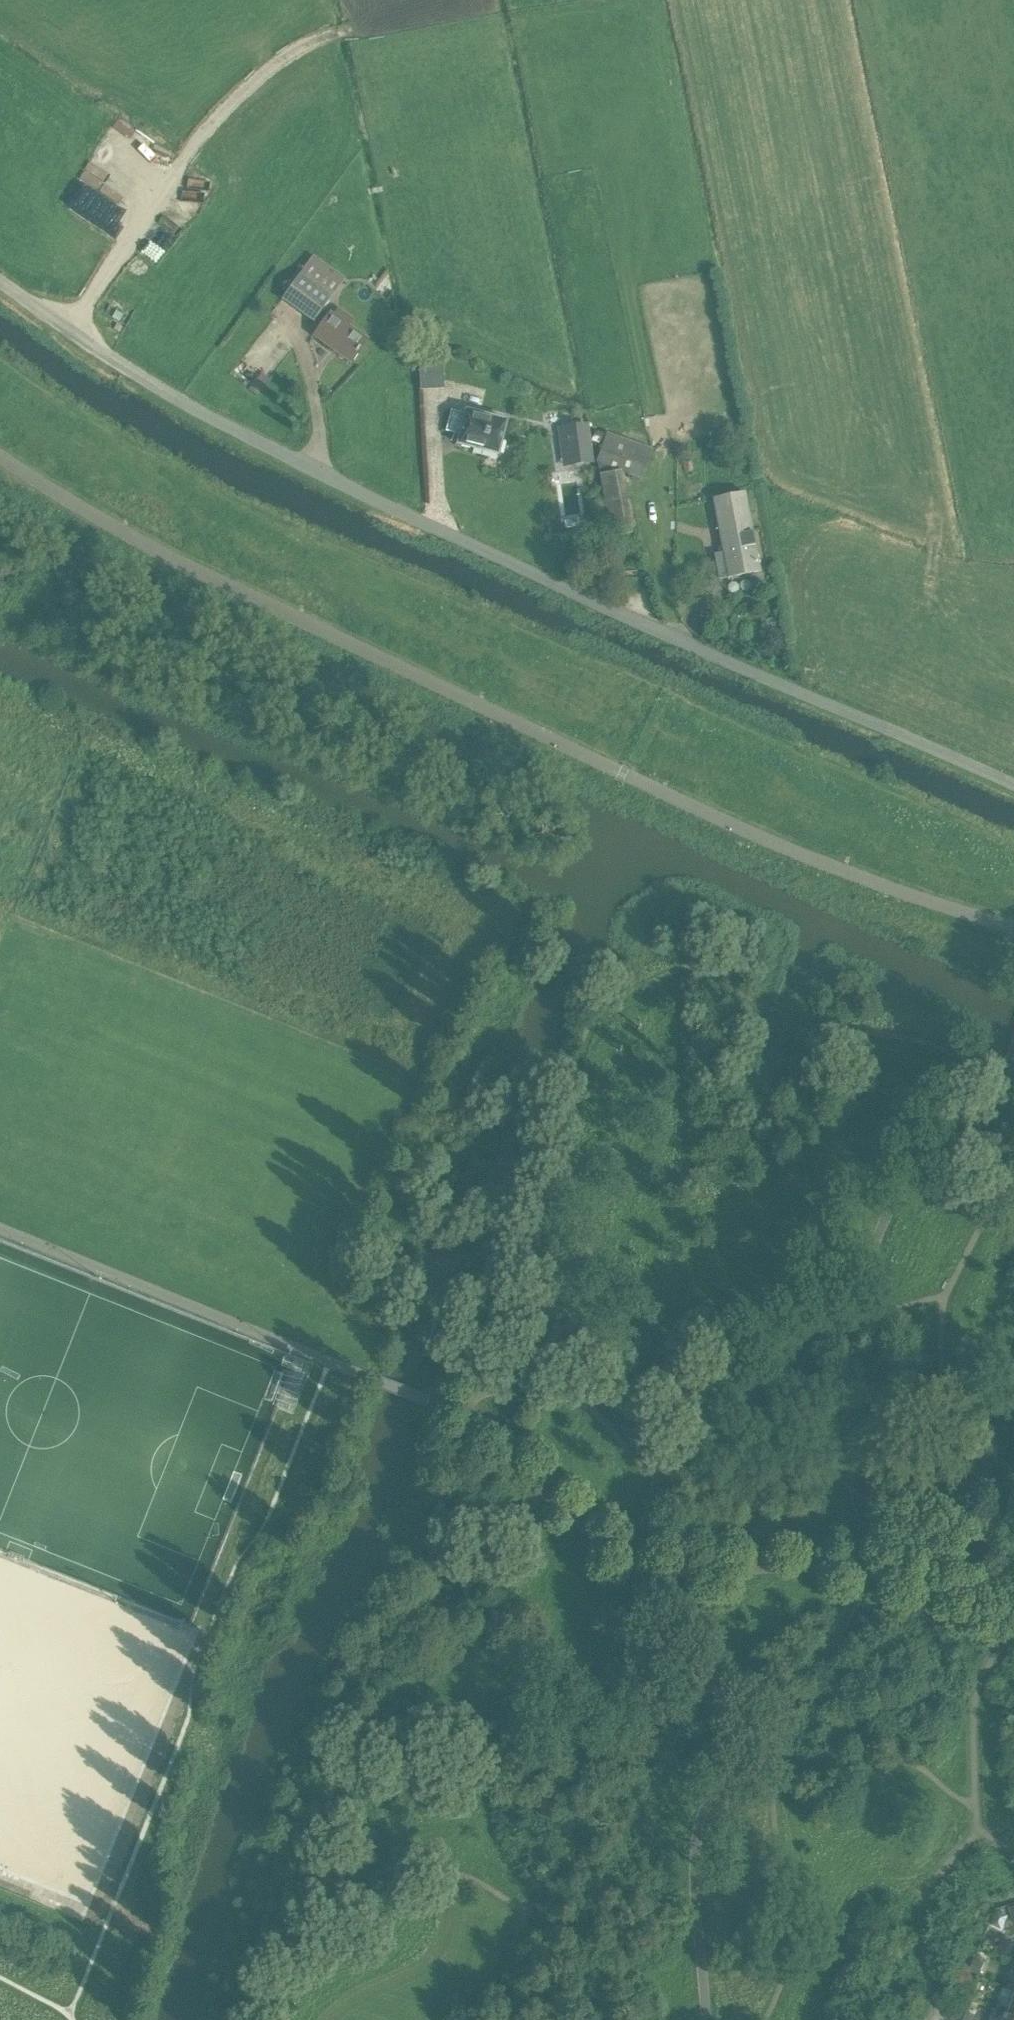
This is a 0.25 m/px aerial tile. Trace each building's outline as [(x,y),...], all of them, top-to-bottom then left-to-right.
[(313,322),(333,293),(303,271),(282,300),(313,322)] [(350,362),(368,339),(349,325),(354,318),(340,307),(334,314),(332,312),(314,335),(350,362)] [(499,455),(507,421),(466,411),(465,415),(451,411),(446,432),(460,435),(458,445),(499,455)] [(592,462),(588,431),(562,434),(566,465),(592,462)] [(645,468),(651,450),(606,435),(596,461),(611,538),(632,534),(621,471),(645,468)] [(717,580),(758,572),(743,494),(711,499),(721,553),(712,555),(717,580)]
